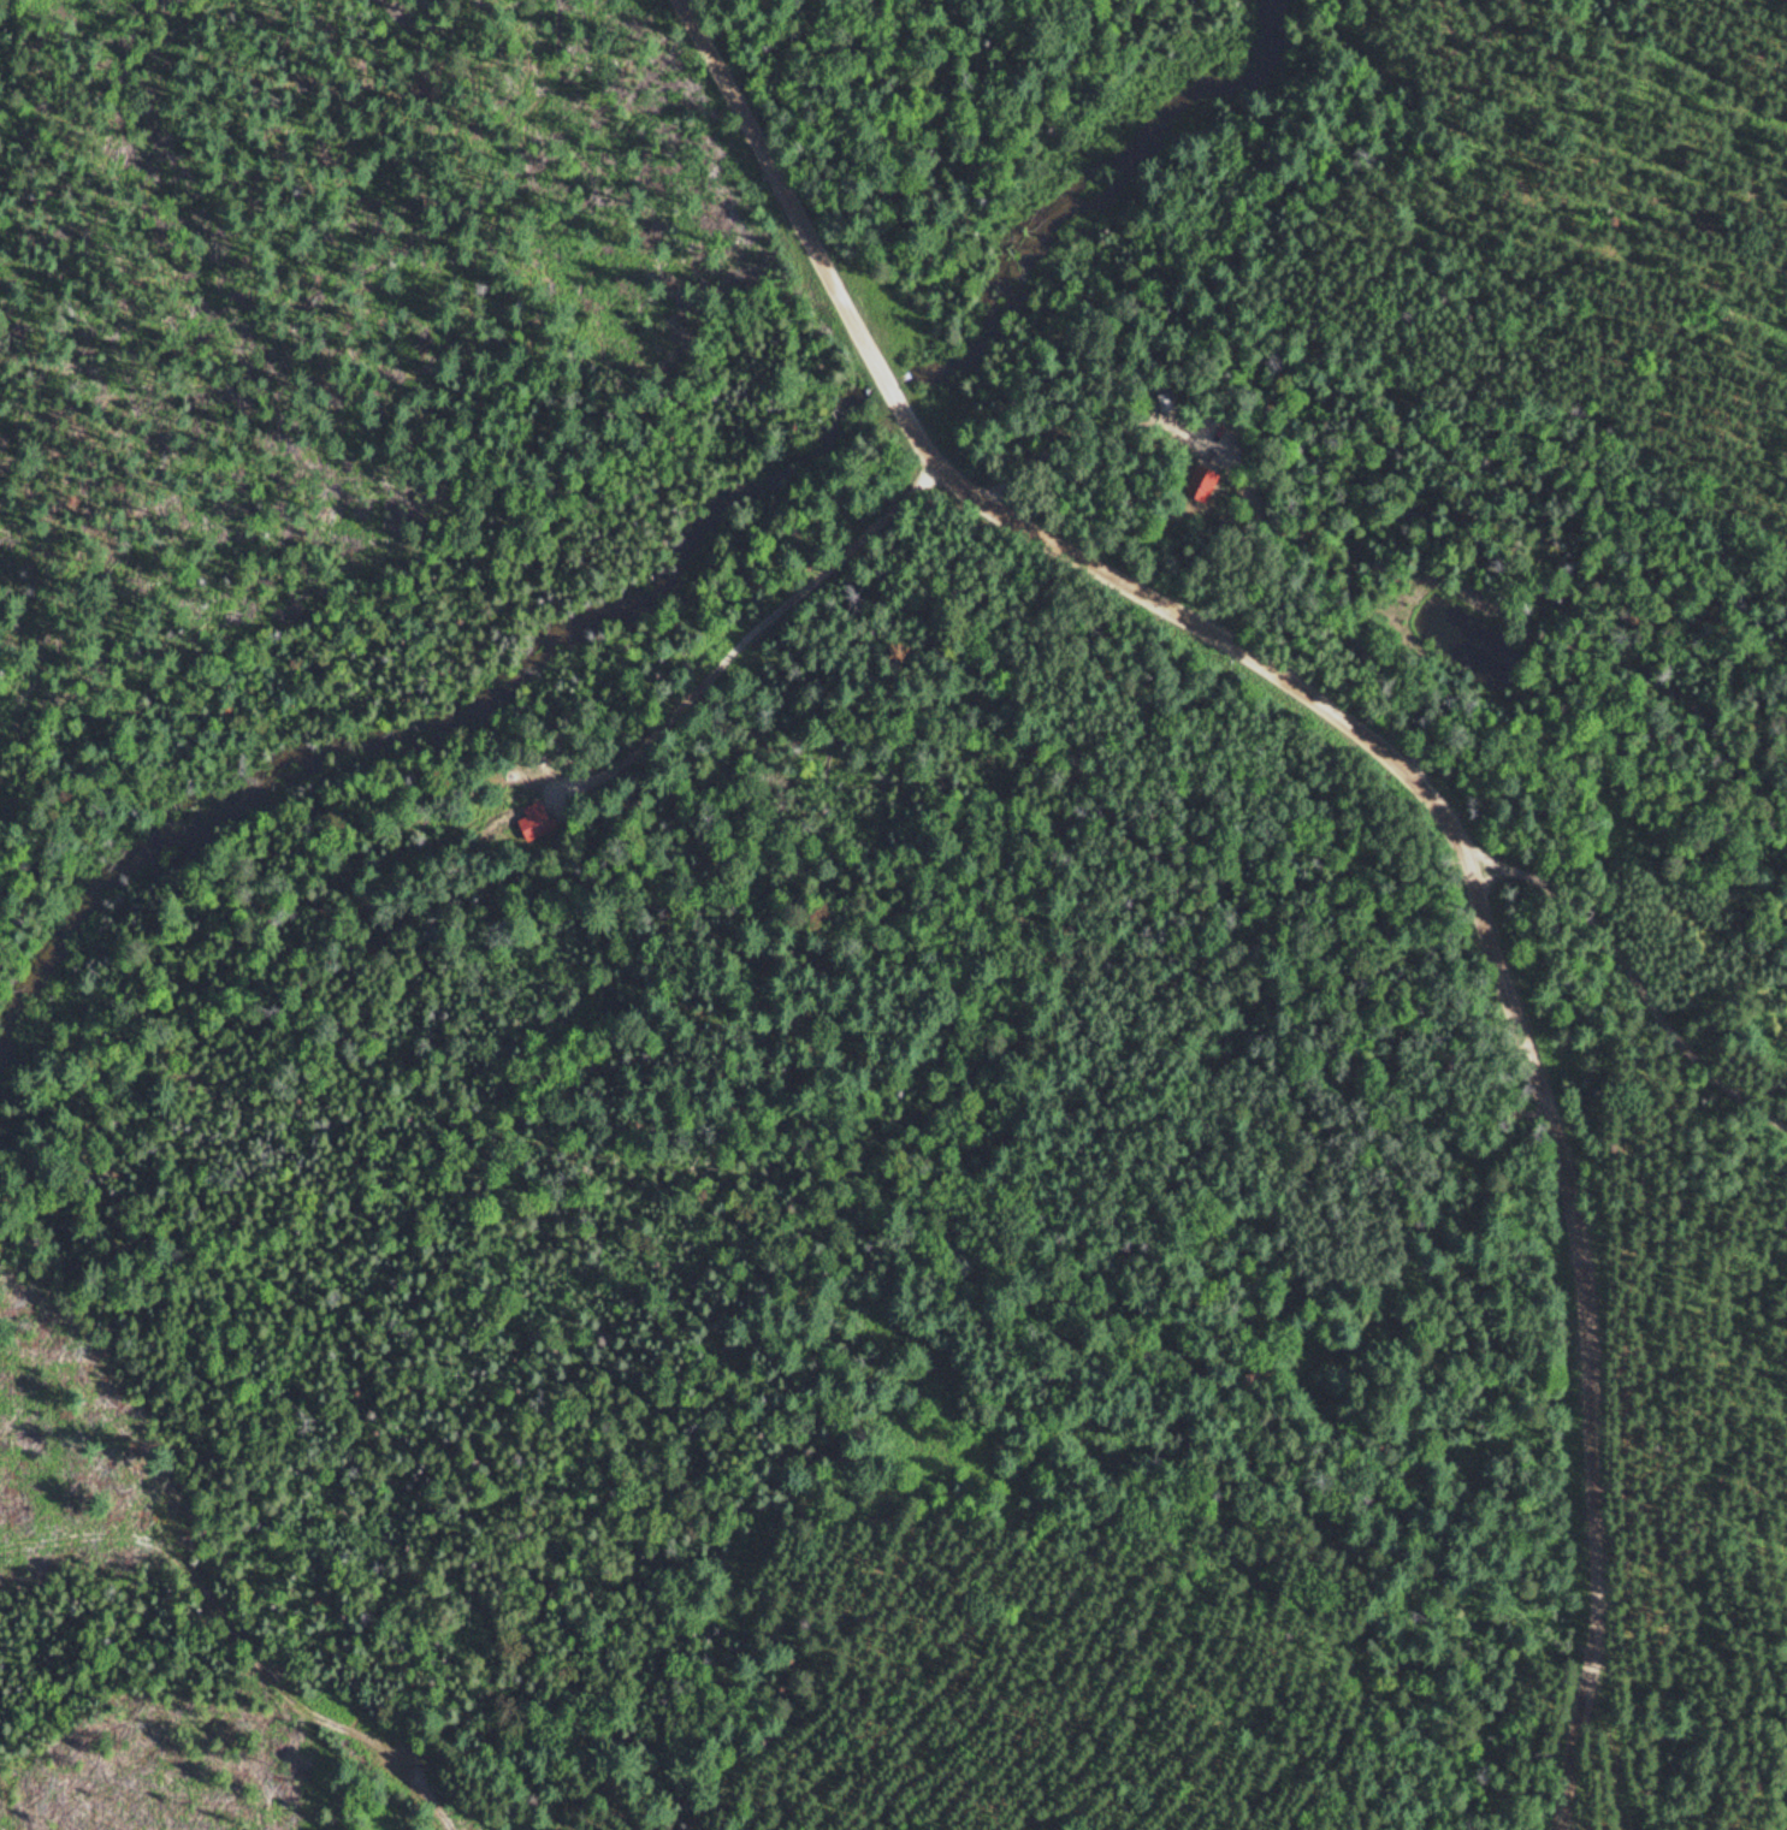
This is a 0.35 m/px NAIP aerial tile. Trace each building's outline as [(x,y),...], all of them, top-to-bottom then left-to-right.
[(1185,492),(1203,503),(1220,472),(1201,462),(1185,492)] [(561,812),(551,788),(504,808),(514,832),(561,812)]
